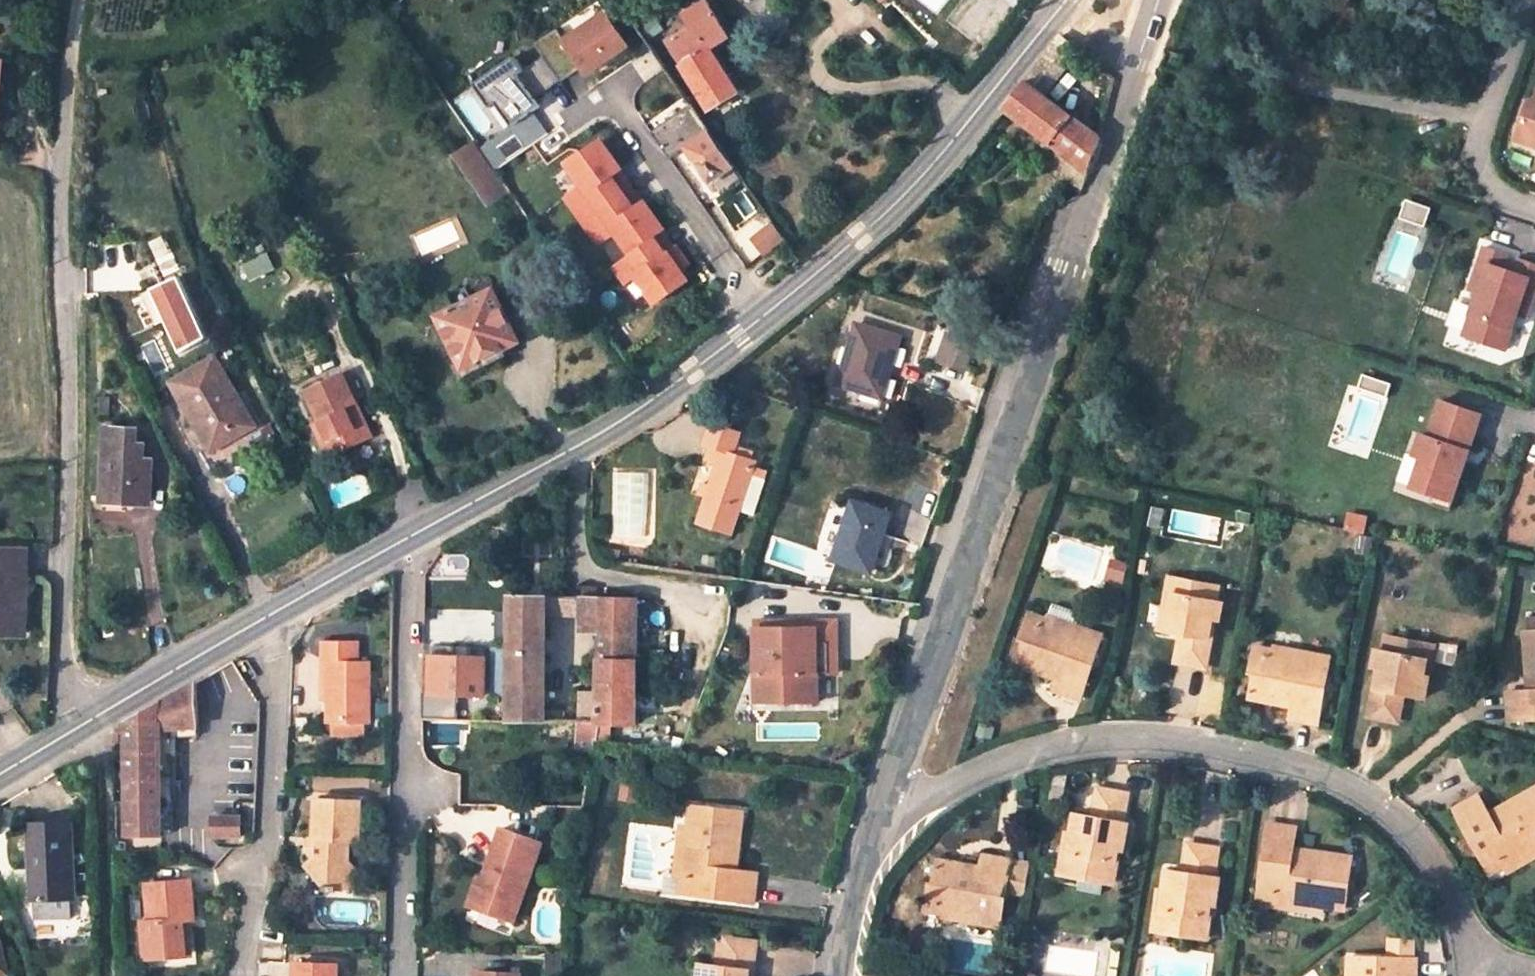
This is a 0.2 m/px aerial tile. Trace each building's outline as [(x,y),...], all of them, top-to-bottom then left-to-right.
[(668,44),(688,76),(710,110),(736,93),(708,51),(728,37),(705,4),(699,8),(695,2),(686,8),(691,14),(685,17),(693,27),(668,44)] [(535,42),(545,56),(561,78),(577,67),(584,77),(625,49),(600,12),(559,40),(552,31),(535,42)] [(679,82),(688,76),(668,44),(657,51),(679,82)] [(498,102),(514,125),(532,112),(540,107),(533,96),(561,78),(545,56),(521,72),(511,58),(476,82),(493,106),(498,102)] [(1044,93),(1026,79),(1004,106),(1064,157),(1065,158),(1078,121),(1044,93)] [(1534,105),(1530,103),(1518,141),(1534,147),(1534,104),(1534,105)] [(683,142),(709,125),(695,104),(656,128),(674,154),(686,147),(683,142)] [(532,112),(514,125),(481,148),(495,169),(547,133),(532,112)] [(1099,137),(1078,121),(1065,158),(1064,157),(1057,179),(1058,180),(1079,193),(1099,137)] [(737,166),(709,125),(683,142),(686,147),(710,184),(737,166)] [(563,197),(579,221),(621,192),(611,178),(620,172),(598,141),(564,164),(579,186),(563,197)] [(474,145),(457,156),(490,206),(507,194),(474,145)] [(611,178),(621,192),(629,186),(620,172),(611,178)] [(621,192),(631,206),(639,200),(629,186),(621,192)] [(631,206),(621,192),(579,221),(595,245),(612,233),(626,255),(655,235),(661,231),(639,200),(631,206)] [(1431,211),(1405,203),(1400,219),(1426,228),(1431,211)] [(755,238),(765,251),(785,235),(776,222),(755,238)] [(661,231),(655,235),(664,248),(670,244),(661,231)] [(664,248),(655,235),(626,255),(610,266),(622,282),(632,276),(650,302),(685,278),(678,269),(687,263),(673,243),(670,244),(664,248)] [(1514,271),(1517,265),(1508,262),(1510,253),(1483,244),(1467,291),(1478,295),(1488,263),(1514,271)] [(270,254),(243,265),(249,281),(276,270),(270,254)] [(1534,305),(1534,262),(1519,257),(1517,265),(1514,271),(1488,263),(1478,295),(1466,329),(1511,344),(1522,310),(1532,313),(1534,305)] [(209,336),(180,276),(152,289),(181,350),(209,336)] [(498,349),(510,343),(515,340),(486,287),(456,304),(460,309),(438,322),(462,365),(495,346),(498,349)] [(904,338),(862,323),(843,380),(884,394),(904,338)] [(947,330),(936,361),(968,373),(979,341),(947,330)] [(495,346),(462,365),(454,369),(462,385),(516,354),(510,343),(498,349),(495,346)] [(177,380),(171,383),(195,425),(201,422),(216,448),(253,426),(214,358),(207,362),(177,380)] [(340,373),(304,389),(333,457),(370,440),(340,373)] [(1386,394),(1390,383),(1363,373),(1359,385),(1386,394)] [(1469,449),(1482,412),(1441,397),(1428,434),(1422,431),(1413,455),(1421,457),(1412,484),(1433,491),(1436,483),(1455,489),(1464,463),(1459,462),(1464,447),(1469,449)] [(201,422),(195,425),(210,451),(216,448),(201,422)] [(741,434),(712,423),(705,443),(711,445),(705,458),(717,462),(709,484),(702,482),(698,491),(705,494),(696,520),(732,532),(757,461),(734,452),(741,434)] [(138,427),(106,426),(103,500),(150,502),(152,461),(144,461),(145,442),(137,442),(138,427)] [(1436,483),(1433,491),(1452,499),(1455,489),(1436,483)] [(888,513),(855,501),(835,558),(868,569),(888,513)] [(23,632),(24,553),(0,552),(0,631),(23,632)] [(1125,585),(1131,563),(1115,559),(1109,580),(1125,585)] [(1189,595),(1192,583),(1161,576),(1154,610),(1160,610),(1164,610),(1166,592),(1189,595)] [(1164,610),(1160,610),(1157,630),(1178,634),(1175,663),(1203,669),(1210,628),(1206,628),(1213,585),(1192,583),(1189,595),(1166,592),(1164,610)] [(367,592),(371,604),(387,598),(383,587),(367,592)] [(510,722),(543,723),(544,597),(510,595),(510,722)] [(579,632),(597,633),(597,598),(587,598),(580,597),(579,632)] [(596,723),(596,746),(608,746),(608,724),(630,725),(629,600),(597,598),(597,633),(596,723)] [(1021,613),(1018,625),(1063,638),(1066,627),(1021,613)] [(798,622),(762,622),(762,703),(822,702),(822,673),(842,673),(841,643),(821,644),(821,629),(798,630),(798,622)] [(841,622),(798,622),(798,630),(821,629),(821,644),(841,643),(841,622)] [(1063,638),(1018,625),(1013,645),(1017,646),(1010,666),(1051,676),(1048,690),(1077,698),(1092,634),(1066,627),(1063,638)] [(577,723),(596,723),(597,633),(579,632),(577,723)] [(1534,720),(1534,633),(1521,633),(1524,690),(1505,691),(1507,721),(1522,721),(1534,720)] [(1419,702),(1422,683),(1414,681),(1417,667),(1398,661),(1401,647),(1381,643),(1374,680),(1370,679),(1362,721),(1393,726),(1396,697),(1419,702)] [(360,726),(367,726),(366,665),(357,665),(357,646),(322,646),(322,666),(328,666),(328,726),(335,726),(360,726)] [(1414,681),(1422,683),(1429,683),(1435,654),(1401,647),(1398,661),(1417,667),(1414,681)] [(475,649),(452,648),(453,658),(433,657),(431,713),(465,715),(465,694),(483,694),(484,659),(475,659),(475,649)] [(1300,668),(1302,659),(1254,648),(1252,658),(1300,668)] [(1300,668),(1252,658),(1248,677),(1255,678),(1250,700),(1289,709),(1286,723),(1315,728),(1326,664),(1302,659),(1300,668)] [(242,680),(233,664),(212,676),(221,692),(242,680)] [(842,702),(842,673),(822,673),(822,702),(842,702)] [(162,804),(162,758),(161,728),(196,727),(195,685),(128,725),(129,839),(176,837),(175,804),(162,804)] [(1534,720),(1522,721),(1522,728),(1534,728),(1534,720)] [(595,755),(596,746),(596,723),(577,723),(578,753),(595,758),(595,755)] [(360,726),(335,726),(335,748),(361,749),(360,726)] [(197,742),(196,727),(161,728),(162,758),(183,757),(182,742),(197,742)] [(1534,844),(1534,788),(1534,786),(1480,815),(1472,797),(1447,810),(1476,866),(1491,858),(1495,865),(1534,844)] [(1073,859),(1069,877),(1104,883),(1118,793),(1093,788),(1088,814),(1070,811),(1066,834),(1062,855),(1073,859)] [(336,891),(356,872),(348,863),(349,847),(358,848),(360,806),(316,804),(315,844),(305,853),(313,860),(304,870),(321,887),(320,896),(333,898),(336,891)] [(695,877),(693,893),(758,902),(761,873),(744,871),(750,813),(698,807),(696,823),(689,876),(695,877)] [(242,812),(217,813),(217,832),(243,831),(242,812)] [(67,822),(24,823),(28,895),(70,894),(67,822)] [(689,876),(696,823),(684,822),(677,875),(682,875),(680,891),(693,893),(695,877),(689,876)] [(1270,885),(1269,895),(1321,904),(1322,901),(1340,904),(1347,851),(1289,844),(1291,827),(1262,823),(1254,882),(1270,885)] [(1062,855),(1066,834),(1057,832),(1050,874),(1069,877),(1073,859),(1062,855)] [(507,884),(497,917),(524,925),(549,846),(511,835),(507,848),(497,882),(507,884)] [(1167,912),(1163,932),(1195,938),(1210,849),(1183,843),(1179,868),(1162,865),(1159,887),(1155,910),(1167,912)] [(1476,866),(1481,875),(1495,867),(1499,874),(1534,855),(1534,844),(1495,865),(1491,858),(1476,866)] [(927,879),(923,900),(972,909),(970,919),(994,923),(1007,859),(974,852),(973,867),(936,861),(931,881),(927,879)] [(356,872),(336,891),(354,893),(356,872)] [(477,911),(497,917),(507,884),(497,882),(487,879),(477,911)] [(1270,885),(1254,882),(1253,894),(1269,895),(1270,885)] [(191,885),(153,889),(157,923),(145,924),(148,961),(189,957),(184,920),(195,919),(191,885)] [(1155,910),(1159,887),(1151,886),(1144,929),(1163,932),(1167,912),(1155,910)] [(1320,914),(1321,904),(1269,895),(1267,906),(1320,914)] [(921,911),(970,919),(972,909),(923,900),(921,911)] [(1418,954),(1418,938),(1387,938),(1387,954),(1418,954)] [(697,975),(757,975),(763,945),(730,940),(725,967),(699,963),(697,975)] [(1413,956),(1346,955),(1345,975),(1412,975),(1413,956)] [(338,969),(298,967),(297,975),(338,975),(338,969)]
